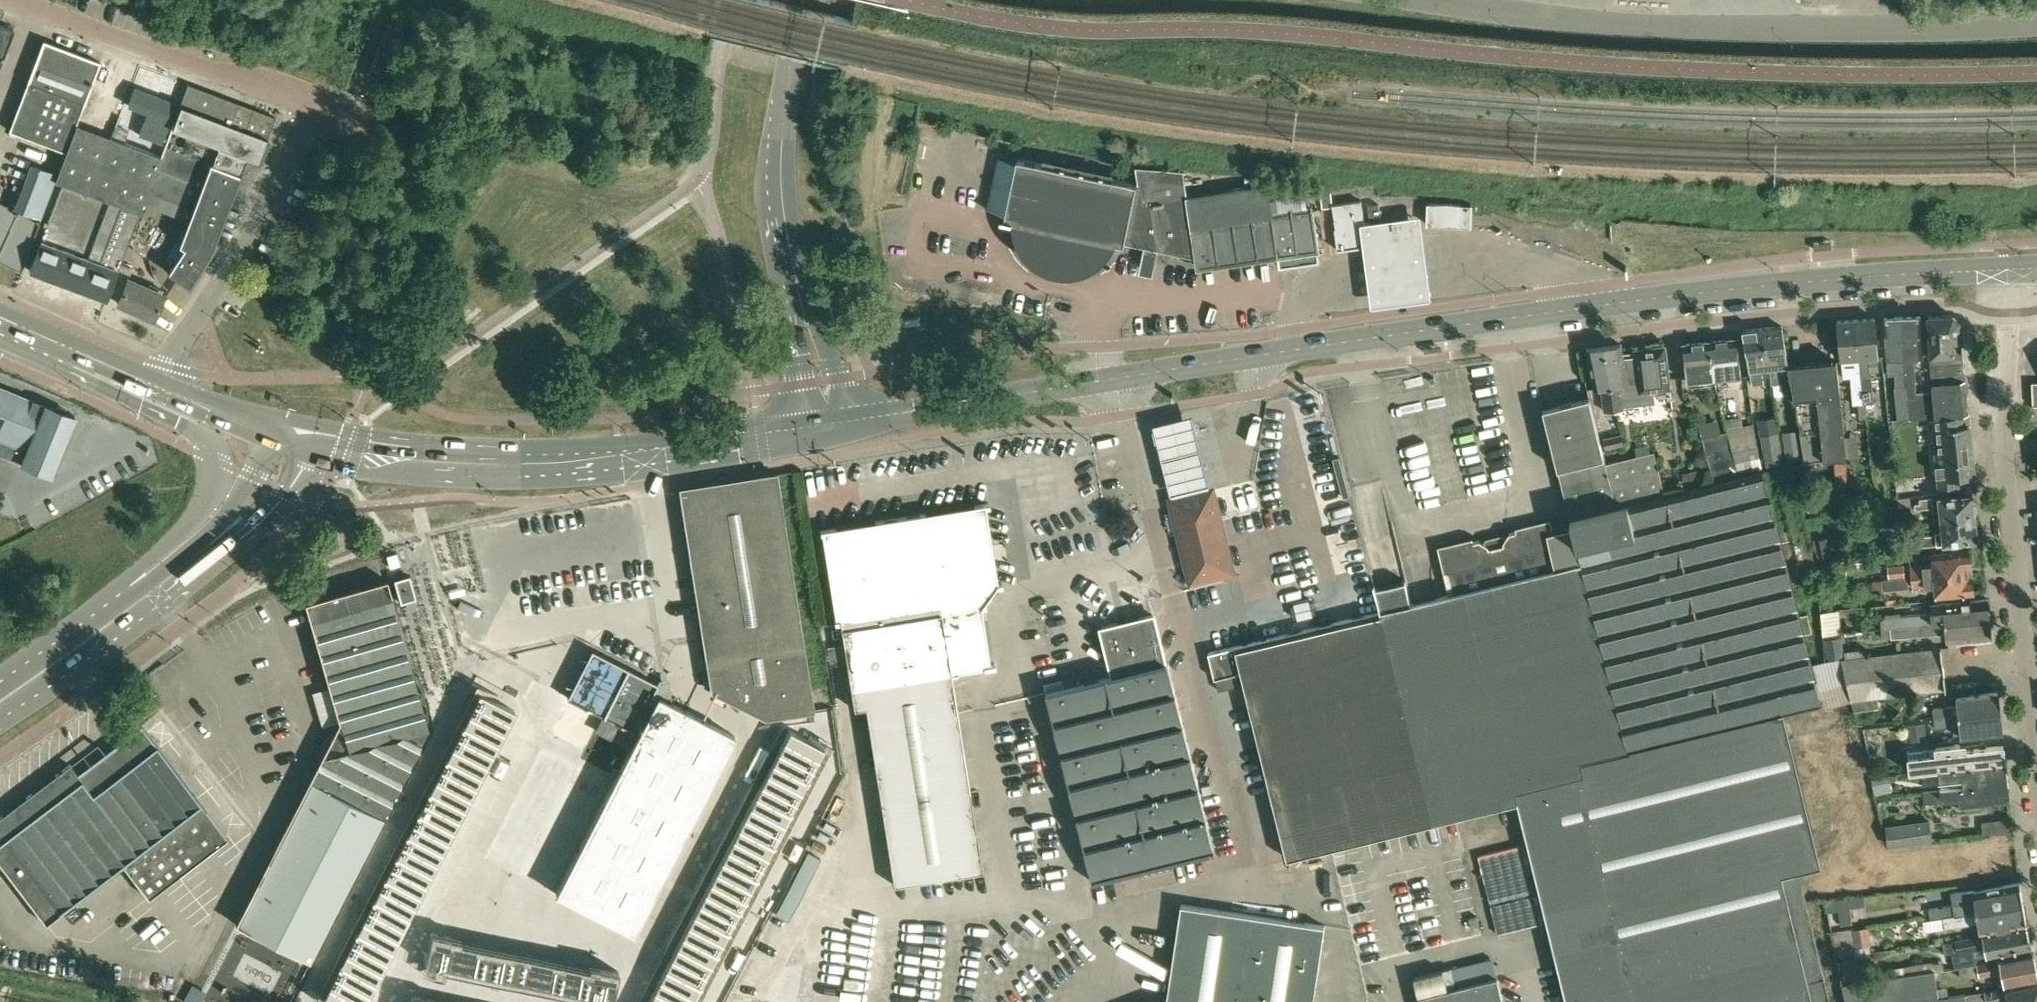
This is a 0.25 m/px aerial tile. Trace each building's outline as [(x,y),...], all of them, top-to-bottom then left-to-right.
[(15,29),(0,24),(0,67),(15,29)] [(368,75),(379,79),(398,30),(386,25),(368,75)] [(76,123),(84,103),(99,62),(44,41),(28,82),(9,130),(22,135),(14,154),(28,160),(57,171),(76,123)] [(143,201),(190,219),(212,164),(233,172),(238,174),(241,164),(244,157),(256,162),(262,146),(274,117),(187,83),(180,105),(160,156),(143,201)] [(161,144),(177,104),(135,87),(128,106),(147,113),(139,135),(161,144)] [(116,273),(139,211),(143,201),(160,156),(122,141),(126,130),(115,125),(110,137),(76,123),(57,171),(54,179),(62,182),(29,269),(79,289),(106,299),(110,287),(116,273)] [(1018,158),(1006,213),(1005,217),(1002,216),(1001,218),(1012,221),(1012,220),(1024,222),(1024,225),(1024,229),(1025,232),(1026,235),(1028,239),(1029,242),(1031,245),(1033,247),(1035,250),(1038,252),(1041,255),(1043,257),(1046,258),(1049,260),(1053,261),(1056,262),(1059,263),(1063,263),(1066,263),(1070,263),(1073,263),(1076,262),(1080,262),(1083,260),(1086,259),(1089,257),(1092,255),(1095,253),(1097,251),(1100,248),(1102,246),(1104,243),(1106,240),(1124,243),(1124,242),(1145,246),(1143,255),(1156,257),(1158,249),(1197,257),(1198,266),(1278,255),(1273,215),(1269,190),(1191,201),(1190,198),(1150,204),(1147,185),(1018,158)] [(57,171),(28,160),(11,206),(0,201),(0,260),(21,270),(39,220),(54,179),(57,171)] [(212,164),(190,219),(181,242),(185,245),(168,272),(187,284),(209,251),(215,238),(238,174),(233,172),(212,164)] [(1325,206),(1333,205),(1330,185),(1322,186),(1325,206)] [(1333,204),(1339,246),(1338,246),(1338,249),(1364,246),(1369,245),(1366,223),(1365,223),(1364,215),(1362,201),(1333,204)] [(1473,204),(1427,202),(1426,224),(1472,226),(1473,204)] [(1369,206),(1371,218),(1380,217),(1379,205),(1369,206)] [(1364,246),(1372,298),(1433,289),(1420,206),(1364,215),(1365,223),(1366,223),(1369,245),(1364,246)] [(1273,215),(1278,255),(1280,265),(1319,260),(1318,249),(1319,249),(1313,211),(1312,211),(1311,210),(1273,215)] [(162,291),(116,273),(110,287),(113,288),(113,289),(120,292),(116,302),(152,316),(162,291)] [(1907,397),(1908,406),(1909,418),(1933,416),(1931,394),(1931,390),(1915,391),(1913,354),(1921,353),(1919,313),(1902,314),(1905,376),(1906,385),(1907,397)] [(1906,385),(1905,376),(1902,314),(1883,315),(1885,355),(1888,355),(1888,374),(1895,373),(1896,386),(1906,385)] [(1936,416),(1968,413),(1965,378),(1963,357),(1960,319),(1952,314),(1928,315),(1930,355),(1931,381),(1933,394),(1934,416),(1936,416)] [(1871,404),(1870,386),(1868,355),(1877,354),(1874,316),(1856,317),(1859,356),(1857,356),(1860,390),(1862,390),(1864,404),(1871,404)] [(1852,390),(1860,390),(1857,356),(1859,356),(1856,317),(1837,318),(1840,358),(1849,357),(1852,387),(1852,390)] [(1788,379),(1786,363),(1781,324),(1763,326),(1769,366),(1775,365),(1777,381),(1788,379)] [(1763,326),(1744,329),(1751,384),(1764,383),(1762,367),(1769,366),(1763,326)] [(1710,339),(1714,378),(1741,374),(1736,336),(1710,339)] [(1687,381),(1714,378),(1710,339),(1683,343),(1687,381)] [(1621,343),(1604,345),(1615,408),(1625,407),(1625,404),(1654,401),(1652,390),(1670,388),(1665,345),(1635,349),(1635,355),(1624,356),(1621,343)] [(1605,410),(1615,408),(1604,345),(1587,347),(1593,386),(1601,385),(1605,410)] [(1842,454),(1835,359),(1812,361),(1822,458),(1843,456),(1842,454)] [(1801,461),(1822,458),(1812,361),(1786,363),(1801,461)] [(23,463),(51,474),(74,415),(0,385),(0,453),(23,463)] [(1656,452),(1637,457),(1607,464),(1605,457),(1590,397),(1544,409),(1559,469),(1572,518),(1666,494),(1656,452)] [(1191,406),(1152,416),(1171,491),(1211,481),(1191,406)] [(1897,419),(1909,418),(1908,406),(1896,407),(1897,419)] [(1934,443),(1936,467),(1919,469),(1922,494),(1939,492),(1938,486),(1958,485),(1958,490),(1975,489),(1968,413),(1936,416),(1938,443),(1934,443)] [(1777,416),(1758,418),(1764,458),(1765,458),(1782,456),(1779,431),(1777,416)] [(1740,474),(1737,464),(1727,430),(1702,437),(1715,481),(1740,474)] [(1603,437),(1606,448),(1624,443),(1622,433),(1603,437)] [(1834,462),(1836,481),(1848,480),(1847,461),(1834,462)] [(1822,703),(1813,664),(1805,633),(1812,631),(1808,613),(1800,615),(1790,577),(1818,570),(1793,474),(1767,480),(1763,469),(1666,494),(1572,518),(1577,540),(1583,563),(1559,569),(1550,531),(1541,526),(1511,533),(1505,542),(1505,543),(1490,547),(1489,545),(1480,540),(1451,547),(1445,556),(1454,593),(1412,603),(1406,581),(1377,588),(1382,610),(1385,610),(1406,702),(1440,817),(1518,799),(1582,783),(1576,762),(1785,712),(1793,710),(1794,711),(1822,703)] [(1682,472),(1685,486),(1701,482),(1697,469),(1682,472)] [(724,482),(679,489),(711,693),(766,718),(813,710),(776,474),(724,482)] [(1191,582),(1232,572),(1223,537),(1225,536),(1222,524),(1220,524),(1211,489),(1210,489),(1172,498),(1170,499),(1191,582)] [(1974,506),(1973,505),(1971,494),(1956,495),(1956,494),(1919,497),(1919,502),(1915,502),(1915,508),(1932,506),(1932,508),(1939,508),(1941,519),(1974,515),(1974,513),(1975,512),(1974,506)] [(1910,503),(1909,495),(1898,497),(1899,504),(1910,503)] [(989,504),(820,531),(821,534),(825,534),(843,644),(846,663),(854,710),(866,708),(894,885),(982,871),(952,674),(943,615),(981,609),(988,608),(988,605),(983,606),(997,587),(1002,586),(1001,583),(997,584),(985,508),(990,507),(989,504)] [(1974,518),(1974,515),(1941,519),(1942,529),(1934,530),(1934,533),(1922,535),(1923,539),(1919,539),(1919,545),(1962,541),(1962,539),(1976,537),(1975,526),(1976,524),(1976,519),(1974,518)] [(1859,532),(1846,535),(1848,545),(1861,542),(1859,532)] [(1827,536),(1814,539),(1817,557),(1831,554),(1827,536)] [(1911,565),(1912,575),(1968,570),(1968,565),(1971,565),(1969,548),(1932,552),(1933,562),(1911,565)] [(1818,563),(1820,578),(1832,577),(1830,562),(1818,563)] [(1904,575),(1903,564),(1888,566),(1889,577),(1904,575)] [(1969,575),(1968,570),(1912,575),(1913,586),(1935,583),(1936,594),(1974,591),(1972,575),(1969,575)] [(400,602),(416,598),(409,575),(394,579),(400,602)] [(1882,579),(1883,590),(1908,587),(1907,576),(1882,579)] [(311,961),(383,820),(429,731),(386,582),(387,582),(386,581),(307,604),(341,723),(336,732),(331,734),(321,755),(322,760),(310,783),(324,790),(252,931),(311,961)] [(1884,628),(1890,627),(1989,616),(1987,597),(1930,603),(1931,612),(1906,615),(1883,617),(1884,628)] [(1287,852),(1440,817),(1406,702),(1385,610),(1382,610),(1209,654),(1214,677),(1215,677),(1218,689),(1245,683),(1269,781),(1266,782),(1274,810),(1277,810),(1287,852)] [(1821,611),(1823,634),(1841,632),(1839,610),(1821,611)] [(1092,881),(1214,852),(1167,663),(1164,663),(1153,616),(1101,629),(1113,676),(1045,693),(1092,881)] [(1891,637),(1921,634),(1947,631),(1948,640),(1991,636),(1989,616),(1890,627),(1891,637)] [(1825,638),(1827,657),(1844,655),(1843,650),(1841,636),(1825,638)] [(1825,660),(1813,664),(1822,703),(1823,707),(1851,702),(1852,710),(1876,707),(1875,696),(1946,688),(1941,646),(1949,645),(1949,644),(1845,657),(1840,658),(1840,656),(1825,660)] [(630,748),(555,894),(632,932),(733,735),(669,702),(652,693),(657,683),(592,649),(567,697),(603,716),(595,730),(630,748)] [(1845,657),(1865,654),(1856,649),(1843,650),(1844,655),(1844,657),(1845,657)] [(1932,707),(1933,716),(1939,715),(1939,717),(2000,709),(1997,690),(1957,695),(1958,704),(1932,707)] [(323,995),(336,1001),(362,1001),(514,709),(497,700),(480,692),(323,995)] [(2002,728),(2000,709),(1939,717),(1939,715),(1933,716),(1935,727),(1961,724),(1962,733),(2002,728)] [(1825,999),(1830,998),(1800,871),(1822,865),(1785,712),(1576,762),(1582,783),(1518,799),(1567,1001),(1825,1001),(1825,999)] [(1908,724),(1910,741),(1927,739),(1925,722),(1908,724)] [(0,818),(0,864),(45,924),(65,909),(102,881),(111,874),(123,865),(148,899),(159,891),(197,862),(227,840),(200,805),(141,726),(106,753),(78,774),(70,765),(24,800),(23,798),(15,803),(17,806),(4,815),(0,818)] [(647,1001),(692,1001),(825,748),(807,738),(789,729),(647,1001)] [(1960,743),(1936,746),(1925,747),(1925,753),(1909,755),(1910,772),(1938,768),(2006,760),(2004,744),(1960,749),(1960,743)] [(1949,777),(1950,784),(2008,778),(2006,760),(1938,768),(1939,778),(1949,777)] [(1891,791),(1888,774),(1871,778),(1874,794),(1891,791)] [(2008,778),(1950,784),(1940,785),(1940,788),(1922,790),(1924,804),(1942,801),(1942,799),(1959,797),(1960,803),(1963,803),(1966,807),(1985,805),(1984,798),(2007,796),(2009,792),(2008,778)] [(1931,818),(1886,823),(1887,829),(1889,845),(1929,840),(1933,840),(1931,818)] [(2020,881),(1972,890),(1974,900),(1953,904),(1955,913),(2024,901),(2020,881)] [(2028,922),(2024,901),(1953,915),(1943,917),(1945,927),(1979,920),(1981,931),(2028,922)] [(1325,925),(1181,904),(1167,1001),(1313,1001),(1325,925)] [(1853,907),(1840,908),(1842,923),(1855,921),(1853,907)] [(2032,947),(2029,926),(1957,940),(1959,950),(1986,945),(1988,955),(2032,947)] [(1832,931),(1834,956),(1863,953),(1862,945),(1870,944),(1869,927),(1832,931)] [(427,930),(420,961),(437,965),(437,962),(592,996),(592,998),(608,1001),(615,970),(586,964),(585,967),(456,940),(457,937),(427,930)] [(1952,952),(1959,950),(1957,940),(1942,942),(1944,953),(1952,952)] [(2036,976),(2036,970),(2034,953),(1978,963),(1980,974),(1981,976),(2004,971),(2006,982),(2036,976)] [(1978,963),(1977,964),(1961,967),(1963,977),(1980,974),(1978,963)] [(1457,986),(1452,968),(1414,978),(1419,996),(1420,1001),(1504,1001),(1497,976),(1457,986)] [(1936,970),(1904,975),(1880,978),(1858,982),(1845,984),(1848,1001),(1967,1001),(1966,993),(1966,992),(1940,996),(1936,970)] [(1988,1001),(1991,1001),(2008,998),(2009,1001),(2036,1001),(2036,980),(2007,987),(2007,985),(1985,990),(1988,1001)] [(411,1001),(442,1001),(443,1000),(413,993),(411,1001)]
